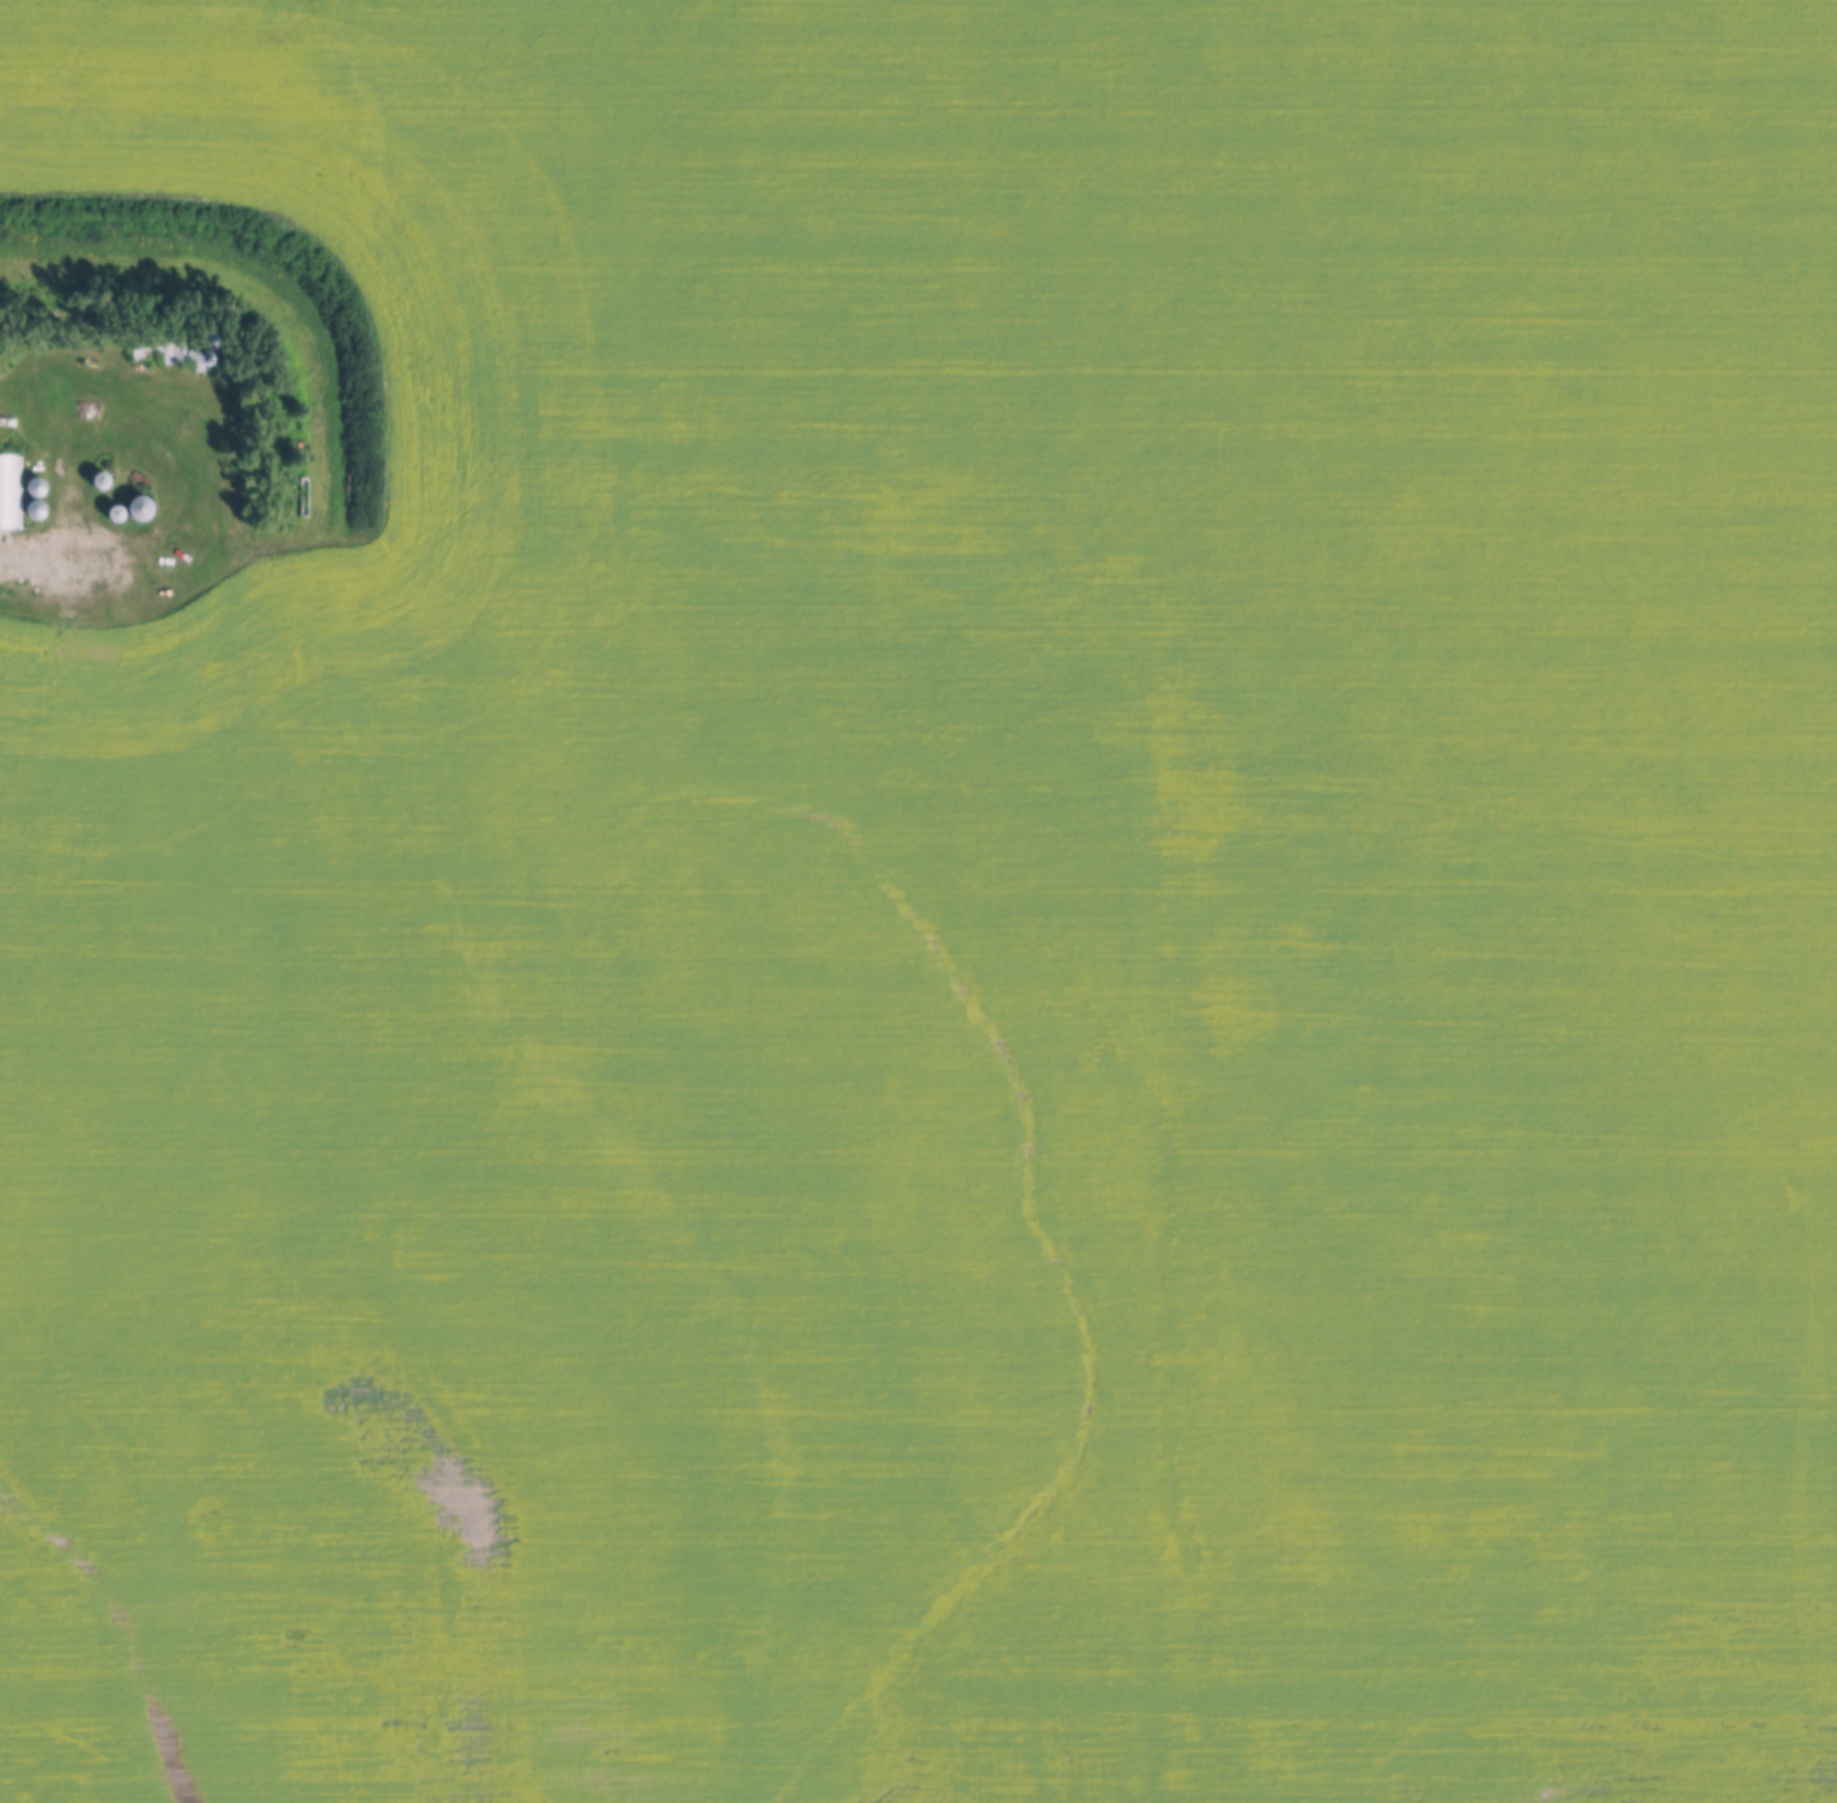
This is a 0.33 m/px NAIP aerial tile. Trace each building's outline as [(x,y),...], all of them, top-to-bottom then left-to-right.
[(20,454),(0,455),(0,529),(21,529),(20,454)]
